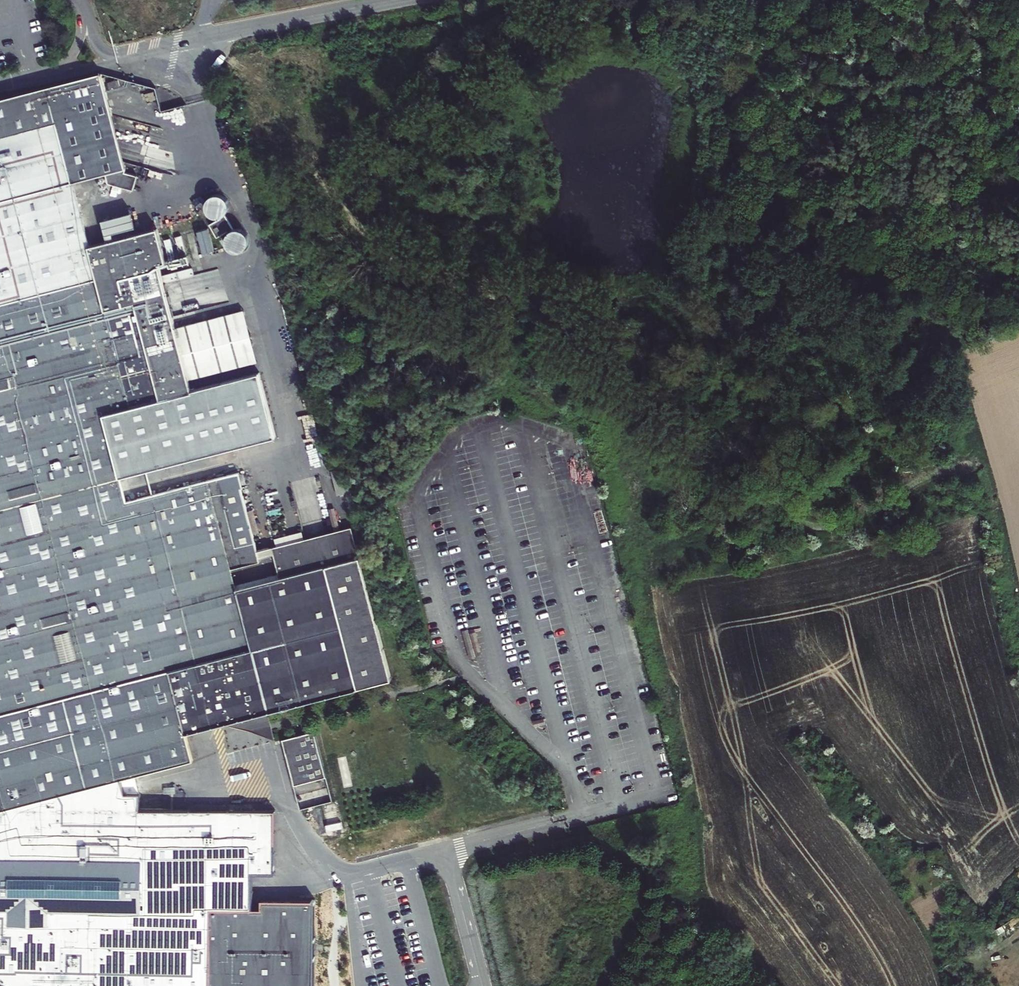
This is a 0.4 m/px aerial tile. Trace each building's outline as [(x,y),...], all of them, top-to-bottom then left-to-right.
[(313,902),(261,902),(261,907),(252,906),(252,874),(274,874),(275,824),(275,812),(140,811),(139,796),(124,795),(120,780),(193,761),(186,733),(226,723),(250,728),(270,723),(268,712),(391,680),(374,615),(359,560),(350,524),(341,526),(324,531),(273,544),(281,577),(236,589),(231,568),(259,561),(237,473),(207,482),(127,503),(121,478),(203,457),(277,438),(261,371),(192,388),(190,380),(259,363),(246,310),(177,328),(160,264),(166,262),(157,224),(142,227),(89,241),(74,183),(118,173),(94,79),(0,101),(0,985),(312,985),(313,902)] [(238,229),(234,230),(226,215),(228,212),(230,207),(229,203),(227,198),(223,195),(219,194),(214,195),(210,197),(207,200),(205,205),(206,210),(208,214),(212,217),(216,218),(221,218),(208,225),(216,239),(229,232),(226,236),(224,241),(225,245),(227,249),(231,253),(235,254),(240,253),(244,251),(247,247),(249,243),(248,238),(246,234),(242,231),(238,229)] [(199,231),(203,243),(213,239),(209,227),(199,231)] [(314,731),(283,739),(295,785),(326,777),(314,731)]
